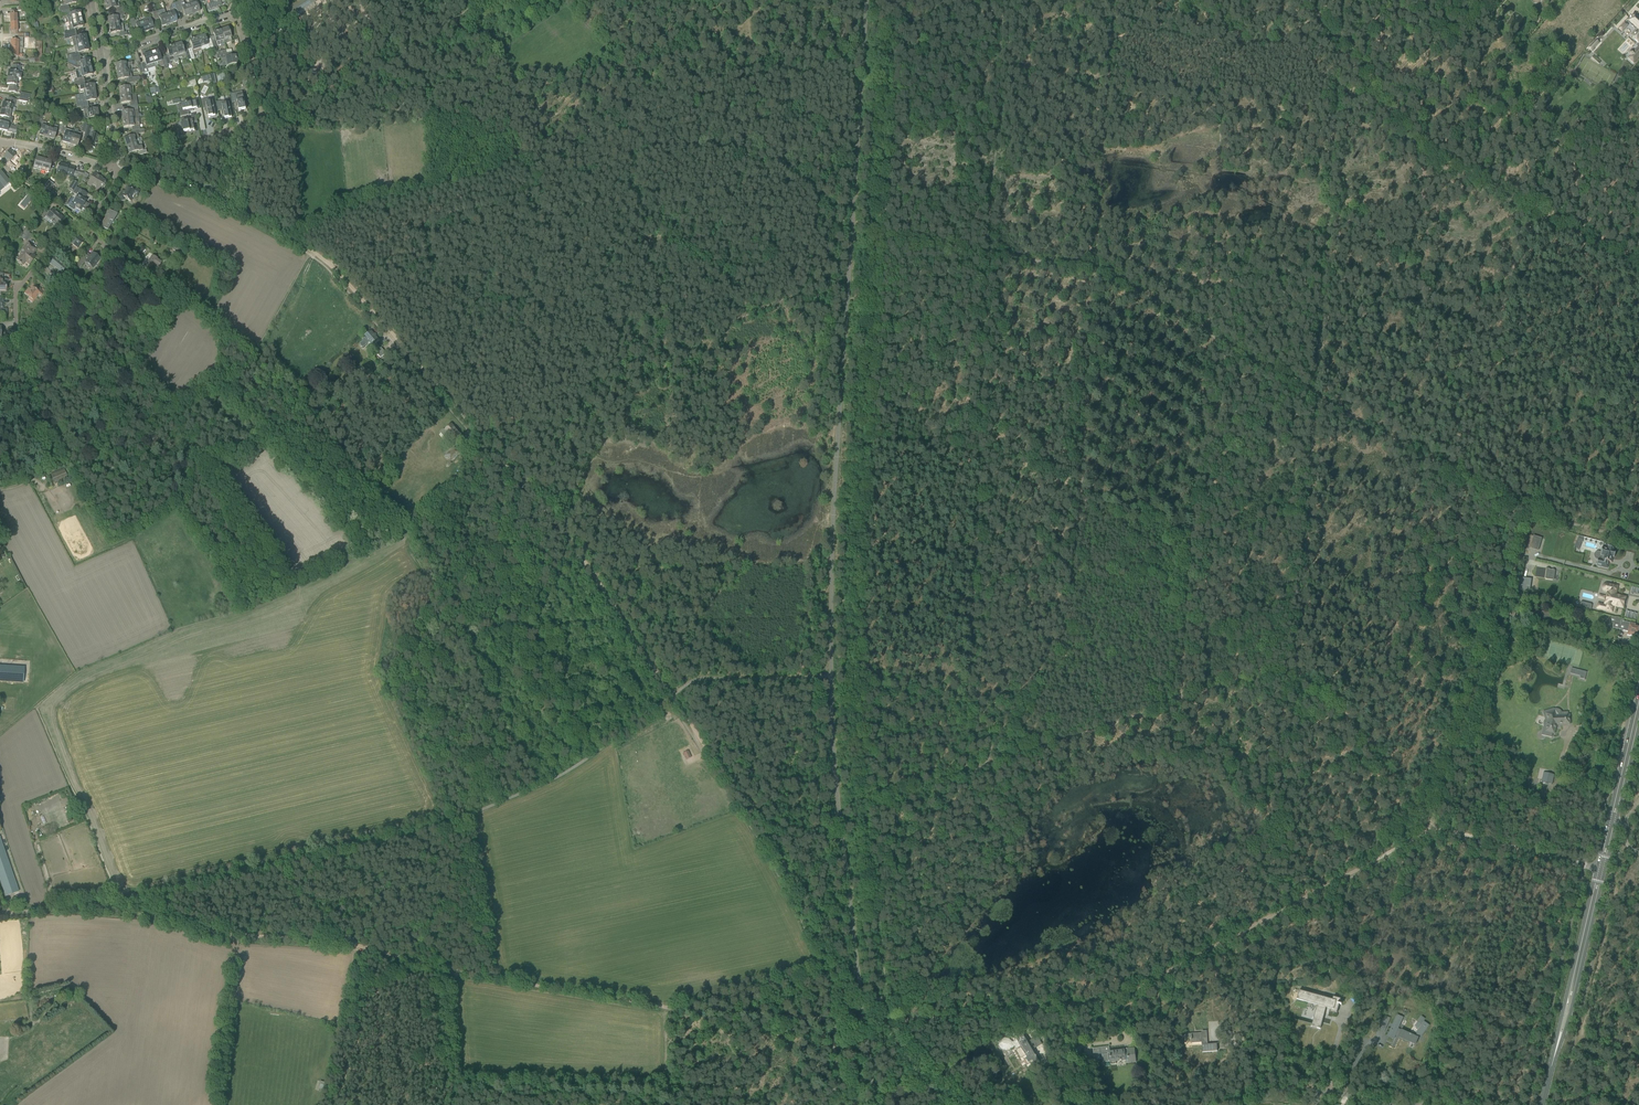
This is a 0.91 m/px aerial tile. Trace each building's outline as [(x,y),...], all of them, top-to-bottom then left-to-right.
[(62,3),(63,6),(59,8),(60,11),(61,11),(69,9),(68,5),(76,3),(75,0),(62,0),(62,3)] [(114,0),(104,2),(106,10),(119,7),(119,3),(115,4),(115,0),(114,0)] [(189,5),(192,14),(199,12),(195,0),(192,0),(193,4),(189,5)] [(210,4),(208,4),(209,9),(220,6),(219,2),(218,2),(218,0),(209,0),(210,4)] [(295,14),(314,3),(312,0),(305,0),(291,9),(295,14)] [(175,3),(178,11),(182,9),(185,17),(192,14),(189,5),(189,4),(185,5),(184,3),(181,4),(180,1),(175,3)] [(70,14),(69,9),(61,11),(62,14),(66,14),(67,18),(68,22),(81,19),(79,12),(70,14)] [(170,12),(166,14),(169,24),(176,22),(172,9),(169,10),(170,12)] [(124,11),(115,13),(116,17),(108,19),(109,26),(120,24),(119,20),(122,19),(121,16),(125,16),(124,11)] [(162,26),(169,24),(166,14),(162,15),(161,12),(157,14),(156,11),(152,13),(155,20),(158,19),(158,18),(159,17),(162,26)] [(146,20),(142,21),(146,32),(153,29),(151,22),(155,20),(152,13),(149,14),(150,16),(146,17),(146,20)] [(1627,20),(1628,21),(1633,25),(1637,29),(1631,36),(1638,43),(1636,45),(1638,47),(1635,51),(1634,50),(1633,50),(1632,50),(1631,50),(1631,51),(1630,51),(1630,52),(1630,53),(1630,54),(1630,55),(1631,55),(1629,57),(1634,62),(1638,57),(1638,19),(1634,14),(1631,18),(1629,17),(1627,20)] [(134,18),(129,20),(132,28),(136,26),(139,34),(146,32),(142,21),(138,22),(138,20),(134,21),(134,18)] [(69,31),(67,32),(64,32),(65,36),(68,35),(76,33),(75,28),(83,27),(81,19),(68,22),(69,27),(68,27),(69,31)] [(120,24),(109,26),(111,34),(120,32),(120,33),(119,33),(119,37),(127,35),(127,32),(124,32),(122,24),(120,24)] [(228,28),(220,31),(224,41),(228,40),(229,42),(232,41),(228,28)] [(220,31),(213,33),(214,36),(217,46),(221,45),(220,42),(224,41),(220,31)] [(85,36),(72,39),(72,42),(73,42),(74,46),(87,43),(85,36)] [(204,36),(197,38),(201,51),(205,50),(210,49),(210,51),(214,50),(211,42),(208,43),(208,44),(207,45),(204,36)] [(191,49),(188,50),(191,58),(191,59),(194,58),(193,54),(197,53),(197,52),(201,51),(197,38),(190,41),(193,49),(191,50),(191,49)] [(1596,39),(1587,48),(1591,52),(1594,48),(1599,42),(1596,39)] [(11,40),(10,48),(18,49),(19,44),(24,44),(24,41),(11,40)] [(73,46),(74,50),(75,53),(71,54),(72,59),(80,57),(79,53),(88,50),(87,43),(73,46)] [(181,44),(174,46),(178,58),(182,57),(182,58),(186,57),(187,61),(191,59),(191,58),(188,50),(184,51),(185,51),(183,52),(181,44)] [(168,56),(164,57),(167,65),(170,64),(169,62),(174,60),(175,63),(179,62),(178,58),(174,46),(166,48),(169,57),(168,57),(168,56)] [(22,49),(18,49),(10,48),(10,57),(18,57),(22,57),(22,53),(22,49)] [(158,51),(150,53),(155,67),(163,64),(164,66),(167,65),(164,57),(161,58),(160,59),(158,51)] [(145,63),(141,64),(141,65),(143,73),(144,73),(146,77),(150,76),(149,72),(156,70),(155,67),(150,53),(143,55),(145,63)] [(227,58),(226,53),(216,55),(217,59),(221,58),(222,62),(225,62),(226,66),(237,64),(235,56),(227,58)] [(80,57),(72,59),(70,59),(71,63),(70,64),(77,68),(80,67),(80,70),(91,67),(89,60),(81,62),(80,57)] [(129,66),(133,65),(132,62),(116,65),(117,72),(130,70),(129,66)] [(9,71),(8,78),(17,79),(21,79),(22,74),(19,74),(20,70),(21,66),(18,66),(12,65),(11,71),(9,71)] [(91,67),(80,70),(81,74),(80,74),(81,77),(92,75),(91,67)] [(130,70),(117,72),(118,80),(126,78),(126,83),(136,82),(136,81),(139,81),(138,76),(132,76),(131,74),(130,74),(130,70)] [(17,79),(8,78),(7,84),(10,85),(9,91),(17,92),(18,88),(16,88),(17,79)] [(74,84),(74,87),(80,86),(80,91),(83,90),(84,94),(85,94),(95,93),(95,92),(94,85),(86,86),(84,86),(84,85),(85,85),(84,81),(74,84)] [(136,82),(126,83),(127,87),(119,88),(120,96),(133,94),(133,90),(133,85),(136,85),(136,82)] [(242,92),(230,94),(232,103),(235,102),(236,107),(237,107),(237,106),(238,106),(239,111),(246,110),(245,104),(244,104),(243,105),(242,101),(244,101),(242,92)] [(84,94),(79,95),(79,99),(80,103),(80,107),(88,106),(88,101),(96,100),(95,93),(85,94),(84,94)] [(129,102),(130,107),(137,106),(136,94),(133,94),(120,96),(121,103),(129,102)] [(3,103),(1,110),(10,112),(12,106),(14,106),(16,100),(14,99),(8,98),(7,104),(3,103)] [(212,98),(201,100),(203,109),(205,109),(206,113),(206,112),(208,112),(209,117),(216,116),(214,110),(214,111),(213,111),(212,108),(213,107),(214,107),(212,98)] [(228,100),(216,102),(218,111),(221,111),(222,115),(223,115),(222,114),(224,114),(225,119),(232,118),(231,112),(230,112),(229,113),(228,109),(230,109),(228,100)] [(196,101),(178,105),(180,117),(189,115),(189,112),(193,111),(193,110),(192,111),(192,109),(197,108),(196,101)] [(88,106),(80,107),(80,108),(81,111),(83,110),(84,115),(84,119),(87,119),(98,117),(97,109),(89,111),(88,111),(87,110),(89,109),(88,106)] [(1,110),(0,115),(0,116),(3,117),(2,123),(9,125),(11,126),(13,118),(9,117),(10,112),(1,110)] [(130,111),(122,112),(123,119),(133,118),(139,118),(138,110),(130,110),(130,111)] [(182,123),(180,123),(181,129),(183,129),(184,132),(194,130),(194,126),(193,126),(192,124),(197,123),(196,116),(181,119),(182,123)] [(38,118),(37,126),(42,128),(39,135),(47,137),(50,127),(46,126),(46,123),(42,122),(43,119),(38,118)] [(133,118),(123,119),(123,127),(131,126),(132,131),(140,130),(139,126),(139,118),(133,118)] [(16,134),(18,127),(11,126),(9,125),(2,123),(0,123),(0,130),(16,134)] [(50,127),(47,137),(54,140),(58,126),(54,125),(54,128),(50,127)] [(63,125),(60,133),(65,134),(62,142),(70,144),(73,134),(69,133),(70,130),(65,129),(66,126),(63,125)] [(84,133),(82,140),(83,140),(87,141),(87,142),(87,141),(88,142),(87,146),(91,147),(91,148),(93,148),(94,148),(95,148),(97,140),(98,141),(99,136),(94,135),(95,132),(94,132),(95,129),(86,127),(84,133)] [(132,137),(130,137),(124,139),(127,146),(136,143),(140,142),(137,134),(140,134),(140,130),(132,131),(132,134),(132,135),(132,137)] [(73,134),(70,144),(77,146),(81,133),(78,132),(78,133),(74,132),(73,134)] [(141,146),(143,146),(141,142),(140,142),(136,143),(127,146),(129,154),(138,151),(138,152),(139,155),(147,153),(146,149),(142,150),(141,146)] [(16,169),(19,165),(14,160),(13,162),(11,160),(16,155),(13,153),(9,150),(3,157),(16,169)] [(41,170),(44,160),(36,158),(33,168),(41,170)] [(44,160),(41,170),(48,172),(51,162),(44,160)] [(59,164),(57,173),(72,176),(74,168),(59,164)] [(4,177),(0,172),(0,191),(4,188),(5,188),(9,184),(12,187),(19,181),(8,173),(4,177)] [(91,178),(88,184),(91,186),(92,185),(93,185),(92,186),(96,188),(96,187),(101,190),(100,191),(100,190),(99,191),(100,191),(106,182),(102,179),(99,178),(99,177),(99,176),(94,173),(91,178)] [(56,193),(50,189),(53,185),(54,184),(48,180),(45,186),(46,187),(44,190),(46,192),(52,198),(56,193)] [(78,184),(73,181),(68,188),(73,191),(76,187),(78,184)] [(137,196),(137,195),(140,191),(128,183),(124,191),(122,190),(118,196),(119,198),(122,200),(124,200),(125,199),(130,202),(135,195),(137,196)] [(81,190),(72,204),(71,205),(80,211),(82,208),(86,210),(88,206),(85,204),(87,201),(84,199),(87,194),(81,190)] [(28,195),(20,205),(24,208),(32,198),(28,195)] [(53,208),(49,213),(46,210),(41,216),(50,224),(52,222),(58,227),(65,219),(53,208)] [(117,215),(114,213),(110,210),(100,227),(107,231),(117,215)] [(25,237),(28,233),(30,231),(26,227),(21,233),(22,234),(25,237)] [(77,248),(79,245),(83,241),(75,234),(69,241),(67,244),(66,243),(63,247),(67,250),(70,246),(69,246),(71,243),(77,248)] [(36,249),(32,246),(28,242),(22,249),(24,251),(17,260),(23,265),(26,262),(29,265),(36,257),(32,254),(36,249)] [(175,248),(173,250),(179,254),(179,253),(182,255),(185,249),(179,245),(176,249),(175,248)] [(93,253),(90,256),(89,255),(87,257),(85,254),(75,266),(78,268),(85,260),(86,261),(85,262),(93,268),(100,259),(93,253)] [(152,256),(147,263),(144,268),(150,272),(154,266),(158,269),(162,262),(152,256)] [(60,276),(66,268),(54,258),(49,263),(51,265),(47,269),(46,268),(43,271),(47,275),(48,276),(51,274),(50,272),(54,267),(59,271),(57,273),(60,276)] [(39,288),(38,287),(33,283),(29,288),(24,293),(29,298),(28,299),(31,302),(37,295),(41,297),(45,292),(39,288)] [(363,342),(359,345),(360,346),(360,347),(362,347),(363,348),(370,343),(372,345),(373,346),(379,340),(374,335),(375,334),(374,334),(371,331),(370,332),(365,337),(366,339),(365,340),(363,340),(363,342)] [(381,348),(377,351),(375,352),(380,358),(386,353),(381,348)] [(337,379),(331,386),(335,390),(342,383),(337,379)] [(451,424),(445,430),(443,429),(440,432),(440,433),(448,442),(449,441),(452,439),(455,442),(462,436),(451,424)] [(454,447),(445,455),(449,460),(450,461),(460,454),(454,447)] [(68,478),(64,469),(51,474),(55,483),(68,478)] [(1538,551),(1542,538),(1533,536),(1529,548),(1538,551)] [(1613,549),(1602,546),(1602,548),(1601,547),(1601,552),(1599,552),(1598,552),(1597,552),(1596,552),(1595,553),(1594,554),(1594,556),(1594,557),(1595,558),(1596,559),(1598,560),(1596,566),(1607,568),(1609,562),(1611,563),(1613,557),(1614,558),(1615,552),(1613,551),(1613,549)] [(1520,588),(1530,590),(1531,579),(1521,578),(1520,588)] [(1617,586),(1607,584),(1606,583),(1603,585),(1602,587),(1602,589),(1604,591),(1606,592),(1604,604),(1597,602),(1596,608),(1611,611),(1612,605),(1623,608),(1625,598),(1615,595),(1617,586)] [(1591,610),(1593,604),(1582,602),(1580,607),(1581,608),(1581,609),(1584,610),(1585,608),(1591,610)] [(1518,620),(1520,611),(1510,609),(1507,618),(1518,620)] [(1551,615),(1535,611),(1531,625),(1547,629),(1551,615)] [(1635,624),(1630,623),(1621,621),(1622,619),(1615,617),(1614,624),(1624,626),(1623,631),(1626,631),(1625,635),(1636,637),(1637,634),(1638,627),(1634,626),(1635,624)] [(23,681),(24,667),(0,666),(0,680),(23,681)] [(1580,676),(1579,678),(1585,680),(1586,672),(1576,669),(1575,675),(1580,676)] [(1555,709),(1554,709),(1553,709),(1552,709),(1553,711),(1546,714),(1547,718),(1546,719),(1545,720),(1544,723),(1544,724),(1544,725),(1544,726),(1542,735),(1551,737),(1552,733),(1554,733),(1556,724),(1570,724),(1569,715),(1568,715),(1567,712),(1562,713),(1561,712),(1560,711),(1559,710),(1557,709),(1556,709),(1555,709)] [(1543,772),(1541,782),(1552,784),(1554,775),(1543,772)] [(17,886),(0,838),(0,880),(5,896),(19,891),(17,886)] [(1299,990),(1297,1000),(1308,1003),(1317,1005),(1311,1027),(1320,1029),(1326,1008),(1331,1010),(1330,1011),(1337,1013),(1339,1004),(1341,1005),(1341,1004),(1339,1004),(1340,999),(1333,997),(1332,1001),(1323,998),(1324,997),(1323,997),(1299,990)] [(1384,1015),(1382,1021),(1382,1022),(1388,1024),(1390,1018),(1384,1015)] [(1421,1036),(1424,1031),(1428,1025),(1425,1023),(1415,1037),(1398,1029),(1403,1018),(1398,1016),(1389,1036),(1393,1038),(1396,1034),(1399,1035),(1399,1037),(1415,1044),(1418,1038),(1420,1035),(1421,1036)] [(1217,1051),(1217,1046),(1216,1044),(1207,1045),(1206,1031),(1202,1031),(1202,1033),(1191,1034),(1192,1043),(1202,1042),(1202,1052),(1217,1051)] [(1000,1039),(996,1042),(999,1046),(1002,1049),(1006,1050),(1011,1049),(1015,1046),(1017,1049),(1015,1050),(1019,1057),(1026,1053),(1033,1066),(1039,1062),(1023,1034),(1015,1038),(1016,1040),(1012,1042),(1009,1039),(1005,1038),(1000,1039)] [(1038,1036),(1031,1040),(1033,1043),(1035,1045),(1036,1047),(1042,1043),(1038,1036)] [(1109,1047),(1100,1047),(1101,1058),(1102,1058),(1101,1056),(1108,1055),(1108,1056),(1109,1056),(1110,1062),(1110,1064),(1115,1063),(1115,1061),(1125,1060),(1125,1062),(1135,1061),(1135,1059),(1136,1059),(1136,1056),(1135,1056),(1134,1048),(1120,1050),(1120,1051),(1110,1052),(1109,1047)]
